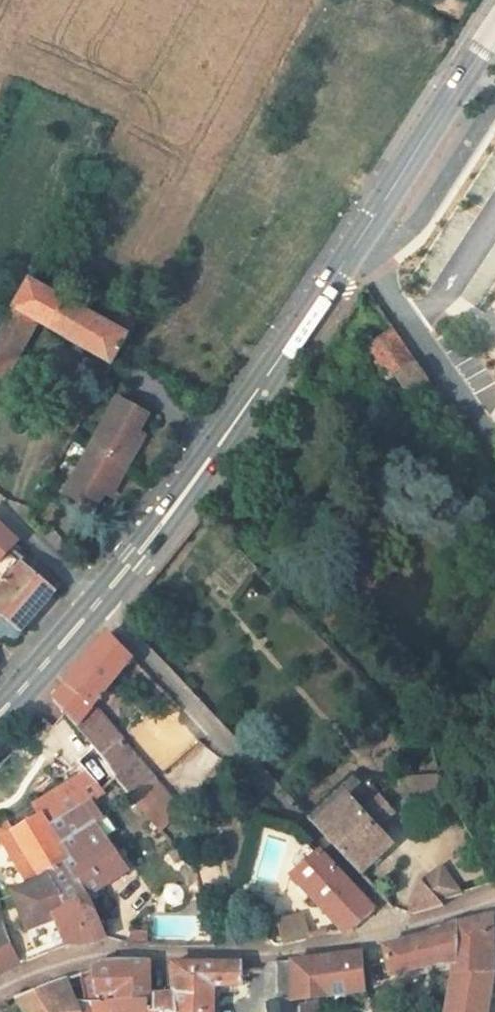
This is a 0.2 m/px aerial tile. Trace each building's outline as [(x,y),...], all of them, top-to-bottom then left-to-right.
[(124,304),(114,322),(41,282),(0,357),(0,380),(20,391),(51,333),(123,370),(124,370),(152,318),(124,304)] [(387,382),(398,378),(407,396),(432,386),(397,328),(376,348),(387,382)] [(157,441),(149,436),(159,417),(132,402),(79,498),(106,512),(116,494),(125,499),(157,441)] [(12,563),(0,576),(0,607),(34,635),(67,597),(18,557),(27,546),(1,518),(0,519),(0,551),(12,563)] [(136,750),(139,747),(107,709),(147,665),(121,639),(65,702),(104,749),(118,766),(136,750)] [(118,766),(104,749),(89,762),(100,773),(44,806),(55,822),(84,867),(87,864),(79,851),(117,827),(122,825),(107,802),(117,795),(114,791),(128,778),(118,766)] [(128,778),(151,805),(169,789),(136,750),(118,766),(128,778)] [(377,791),(366,779),(323,822),(377,878),(404,850),(384,828),(398,816),(377,791)] [(431,800),(450,797),(448,783),(428,784),(431,800)] [(169,789),(151,805),(177,837),(196,821),(169,789)] [(18,821),(28,838),(55,822),(44,806),(18,821)] [(5,829),(34,879),(47,870),(28,838),(18,821),(5,829)] [(84,867),(55,822),(28,838),(47,870),(54,882),(81,868),(84,867)] [(101,902),(147,872),(117,827),(79,851),(87,864),(84,867),(81,868),(101,902)] [(355,918),(370,934),(389,915),(333,858),(308,882),(348,923),(355,918)] [(54,883),(32,902),(46,935),(70,922),(101,902),(81,868),(54,882),(54,883)] [(419,911),(450,904),(452,900),(471,894),(452,870),(436,878),(421,894),(419,911)] [(3,900),(0,902),(0,987),(19,976),(10,956),(7,948),(22,941),(3,900)] [(70,922),(85,951),(111,949),(125,942),(101,902),(70,922)] [(279,927),(286,948),(313,941),(307,919),(279,927)] [(70,922),(46,935),(56,957),(62,955),(85,951),(70,922)] [(494,926),(469,934),(466,978),(462,1011),(494,1011),(494,926)] [(447,974),(466,978),(469,934),(440,942),(440,946),(396,957),(397,961),(405,983),(447,974)] [(34,966),(22,941),(7,948),(10,956),(19,976),(28,970),(34,966)] [(373,962),(310,970),(311,1009),(331,1005),(378,995),(375,965),(374,962),(373,962)] [(225,1010),(224,994),(244,992),(255,992),(255,979),(254,969),(185,971),(185,1004),(169,1004),(167,1011),(225,1011),(225,1010)] [(281,1011),(311,1011),(311,1009),(310,970),(284,973),(280,977),(281,1011)] [(137,1000),(133,1001),(133,1003),(159,1004),(159,973),(115,971),(102,977),(113,999),(137,995),(137,1000)] [(40,1005),(39,1004),(34,1006),(38,1011),(92,1011),(79,988),(40,1005)] [(159,1004),(133,1003),(133,1011),(159,1011),(159,1004)]
